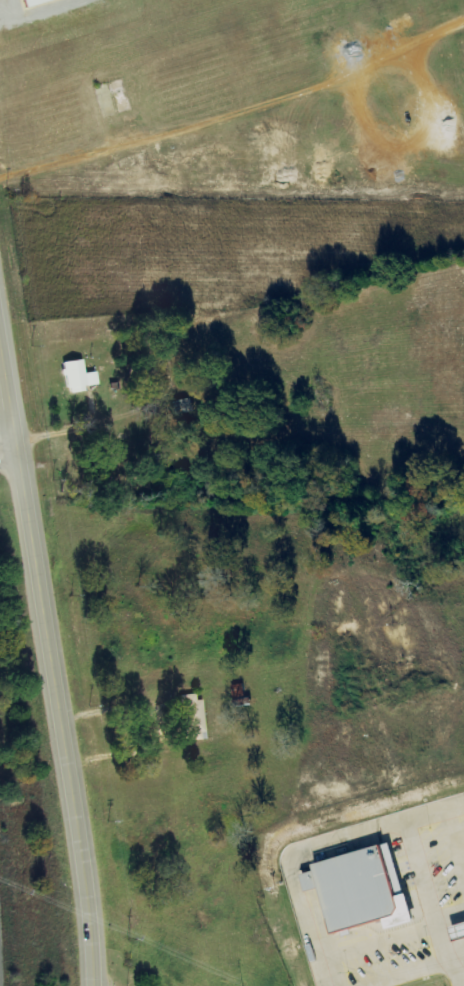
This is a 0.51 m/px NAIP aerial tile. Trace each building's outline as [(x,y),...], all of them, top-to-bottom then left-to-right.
[(58,0),(26,0),(28,9),(58,0)] [(66,394),(83,391),(82,387),(97,385),(95,372),(82,374),(79,360),(60,363),(66,394)] [(203,700),(197,700),(196,693),(181,695),(186,741),(208,739),(203,700)] [(334,935),(392,920),(394,929),(423,922),(415,893),(408,895),(405,883),(401,883),(391,846),(318,864),(320,871),(305,874),(310,892),(326,888),(335,923),(331,924),(334,935)] [(463,940),(463,925),(456,927),(460,941),(463,940)]
